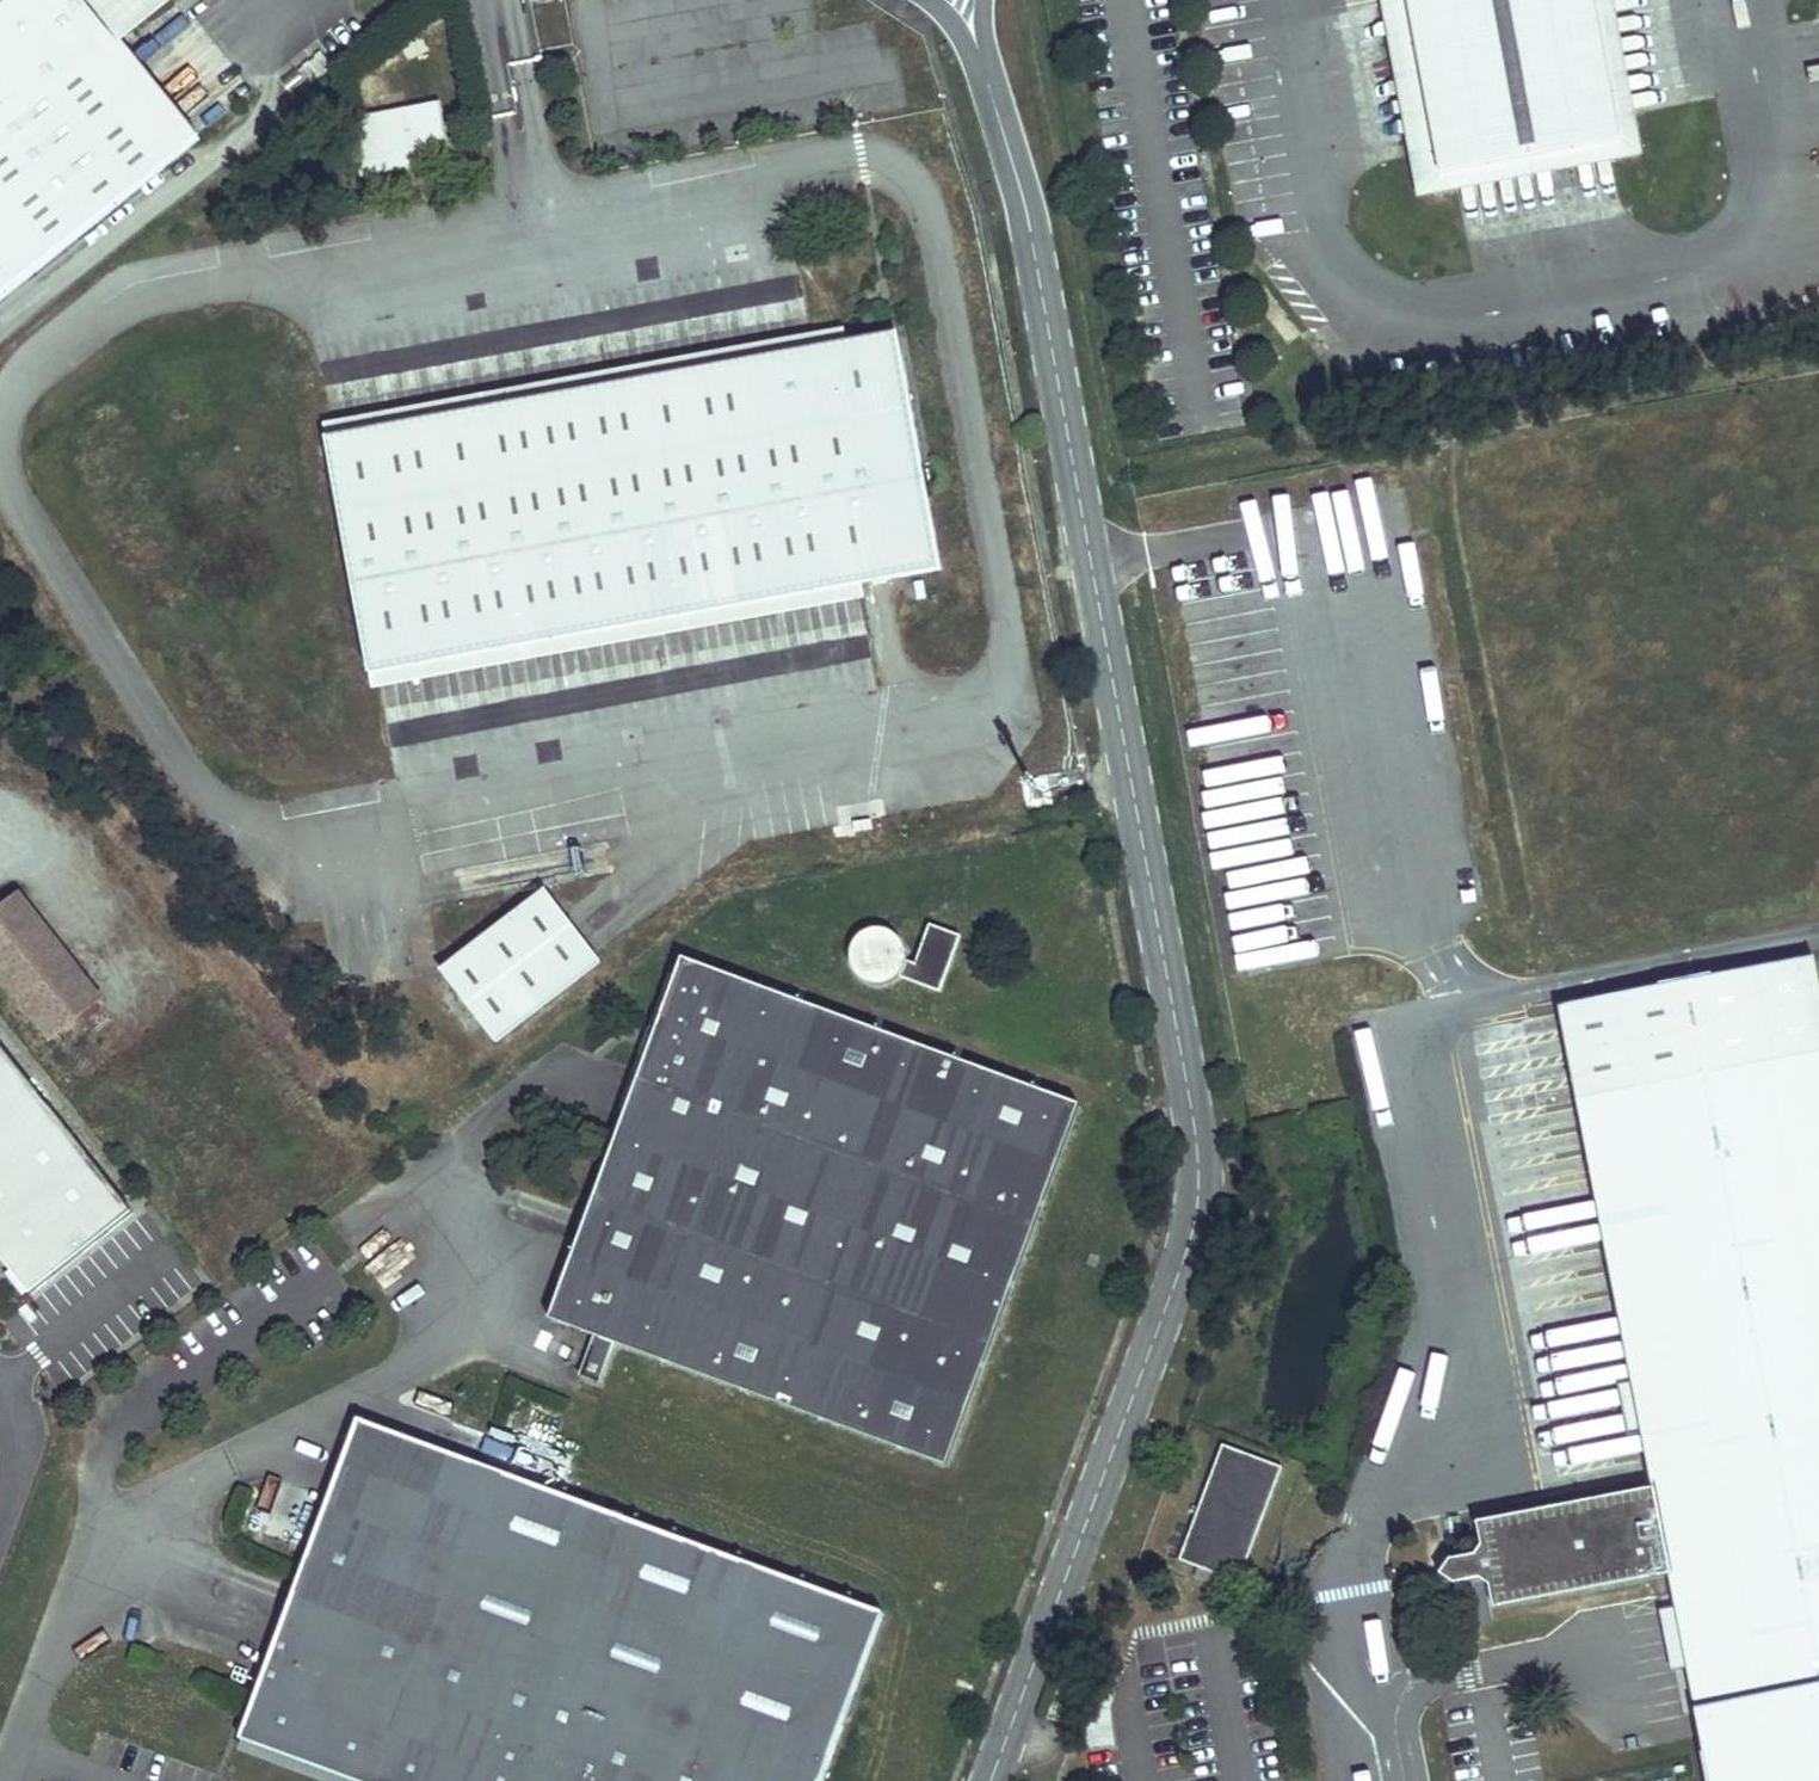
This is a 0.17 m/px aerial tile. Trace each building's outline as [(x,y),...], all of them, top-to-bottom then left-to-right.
[(195,134),(128,50),(114,32),(154,0),(0,0),(0,290),(195,134)] [(1601,0),(1413,0),(1446,170),(1627,135),(1601,0)] [(440,99),(359,113),(367,157),(447,144),(440,99)] [(894,347),(873,351),(874,358),(890,370),(898,368),(894,347)] [(874,358),(873,351),(331,446),(372,680),(943,580),(898,368),(890,370),(874,358)] [(507,1031),(612,952),(554,882),(449,961),(507,1031)] [(0,907),(0,970),(51,1036),(99,999),(18,893),(0,907)] [(909,967),(894,961),(895,957),(894,951),(891,946),(887,941),(882,937),(876,935),(870,934),(864,935),(859,937),(854,941),(850,945),(847,951),(846,957),(846,963),(848,969),(851,974),(856,978),(861,981),(867,983),(873,983),(879,981),(884,979),(887,976),(933,994),(953,942),(923,931),(909,967)] [(237,1737),(356,1780),(820,1780),(880,1617),(552,1495),(607,1345),(935,1467),(1068,1107),(674,961),(650,1027),(639,1057),(541,1321),(587,1338),(532,1488),(353,1422),(237,1737)] [(639,1057),(650,1027),(635,1022),(624,1051),(639,1057)] [(0,1045),(0,1256),(33,1298),(136,1216),(0,1045)] [(1818,1055),(1585,1102),(1660,1474),(1476,1512),(1483,1544),(1447,1551),(1453,1579),(1488,1572),(1495,1602),(1679,1565),(1723,1780),(1818,1780),(1818,1059),(1818,1055)] [(1185,1552),(1249,1577),(1293,1462),(1229,1438),(1185,1552)]
